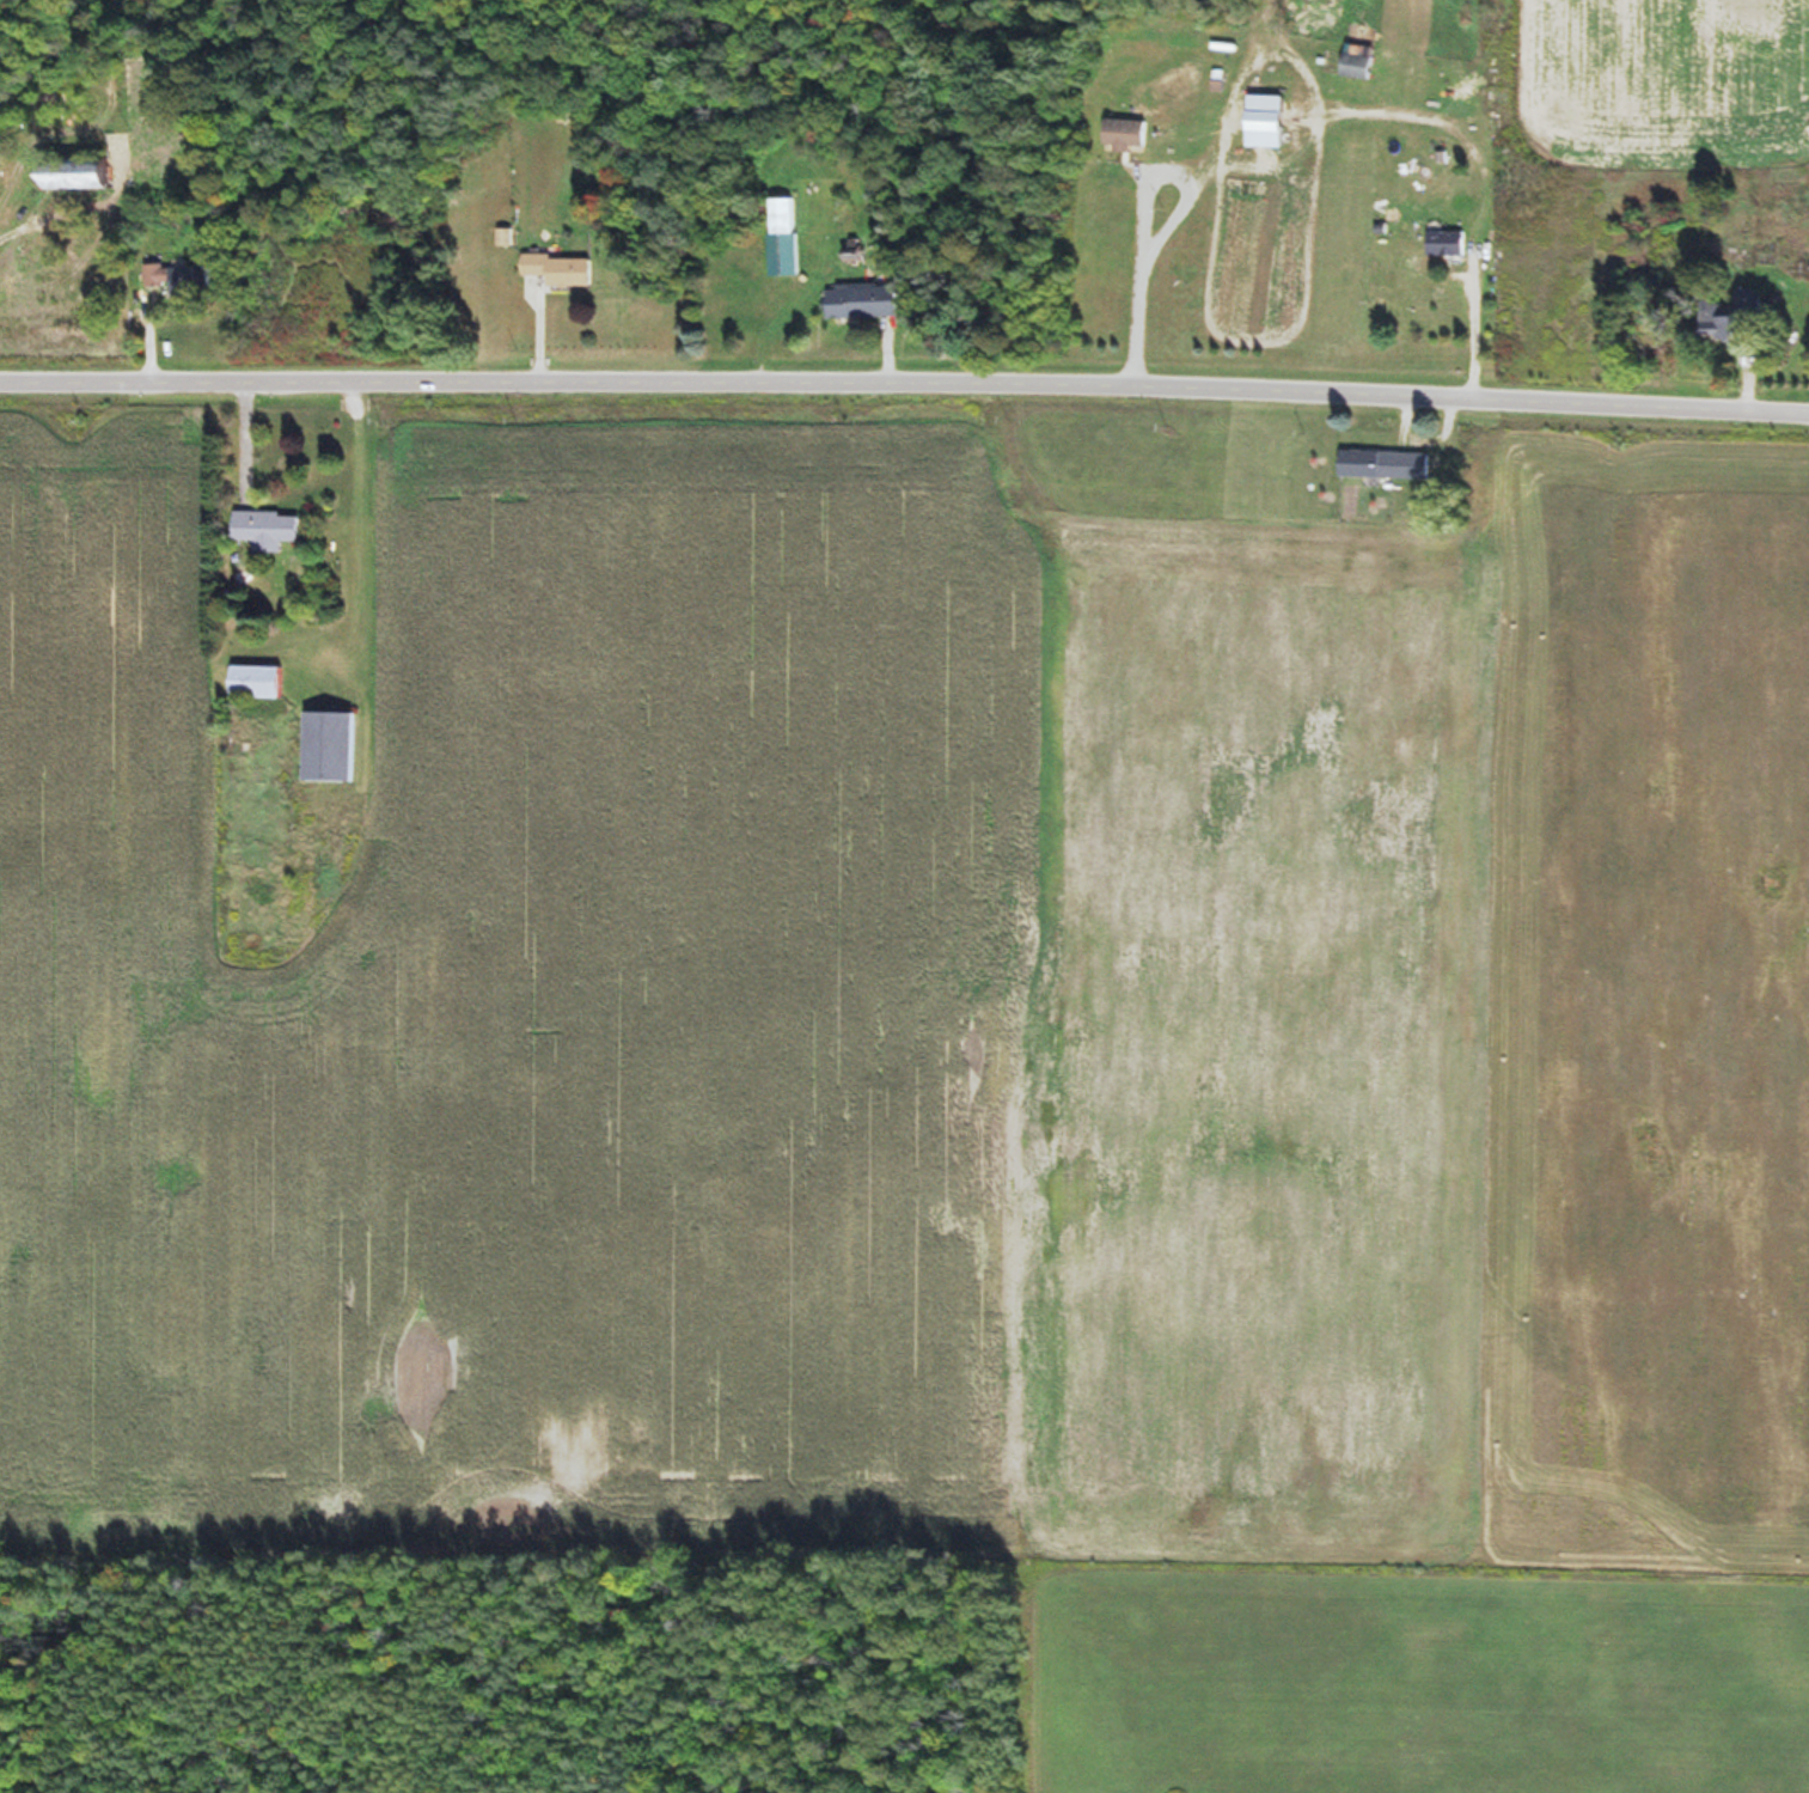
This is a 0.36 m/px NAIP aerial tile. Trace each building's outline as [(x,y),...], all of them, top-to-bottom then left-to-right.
[(1330,51),(1329,77),(1367,78),(1368,51),(1330,51)] [(1143,120),(1101,118),(1100,152),(1126,153),(1126,146),(1142,147),(1143,120)] [(103,160),(32,160),(32,188),(103,188),(103,160)] [(766,277),(795,277),(794,198),(766,198),(766,277)] [(1470,231),(1430,224),(1425,250),(1465,257),(1470,231)] [(544,286),(587,287),(587,257),(519,256),(519,276),(544,276),(544,286)] [(141,267),(142,288),(170,288),(170,296),(207,295),(206,266),(141,267)] [(893,286),(823,288),(824,319),(894,316),(893,286)] [(1694,312),(1694,342),(1718,342),(1718,312),(1694,312)] [(1335,477),(1435,480),(1436,453),(1336,450),(1335,477)] [(249,541),(249,553),(277,553),(277,541),(297,541),(297,512),(229,512),(229,541),(249,541)] [(226,698),(275,699),(276,665),(227,665),(226,698)] [(299,781),(351,781),(352,712),(300,712),(299,781)]
